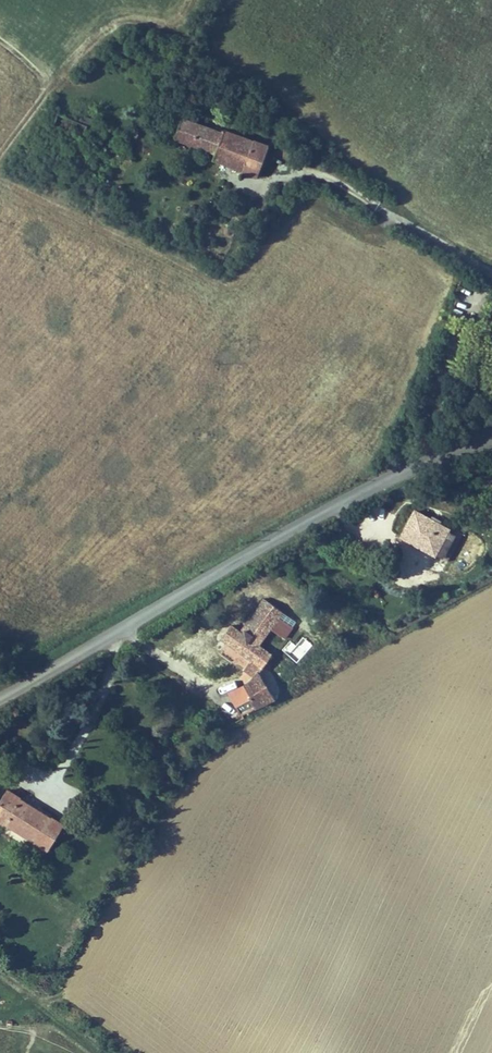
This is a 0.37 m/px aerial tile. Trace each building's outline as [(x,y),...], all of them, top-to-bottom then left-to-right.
[(184,124),(177,143),(218,157),(216,162),(259,177),(270,147),(226,131),(223,138),(184,124)] [(402,542),(420,552),(425,542),(442,551),(447,540),(454,544),(458,537),(451,533),(452,531),(417,513),(402,542)] [(442,551),(425,542),(420,552),(437,560),(438,558),(445,562),(454,544),(447,540),(442,551)] [(270,605),(263,601),(240,636),(247,641),(270,605)] [(298,623),(270,605),(247,641),(240,636),(231,631),(221,645),(265,673),(274,659),(260,649),(272,631),(287,640),(298,623)] [(260,672),(224,690),(237,715),(273,697),(260,672)] [(8,794),(0,807),(0,824),(46,853),(62,828),(8,794)]
